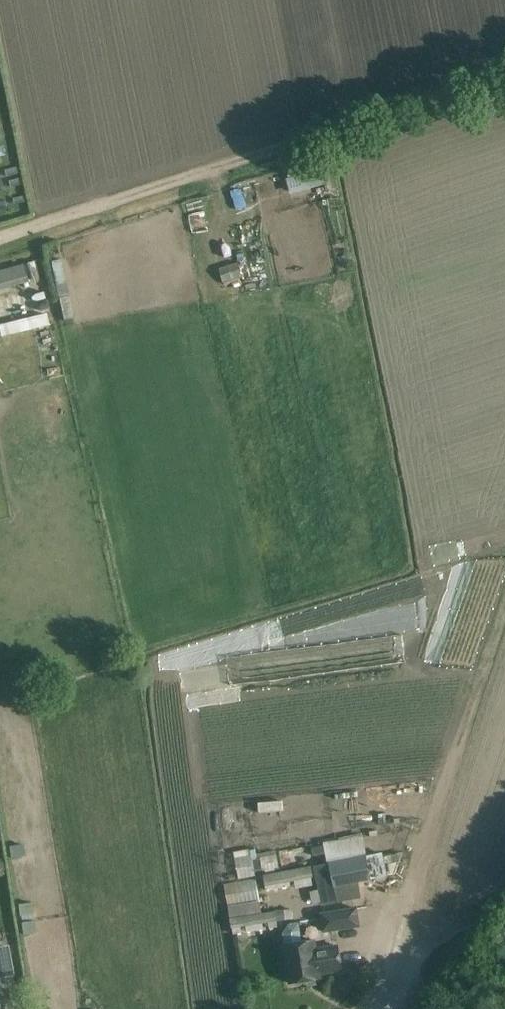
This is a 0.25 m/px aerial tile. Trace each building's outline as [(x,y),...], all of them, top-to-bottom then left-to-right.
[(23,265),(0,272),(0,290),(28,283),(23,265)] [(0,322),(0,337),(46,325),(43,311),(0,322)] [(324,846),(312,848),(314,857),(326,854),(324,846)] [(383,852),(366,856),(371,879),(397,874),(402,857),(401,853),(384,857),(383,852)] [(251,855),(235,858),(239,878),(254,876),(251,855)] [(371,879),(366,856),(315,866),(324,905),(362,898),(359,881),(371,879)] [(313,877),(311,867),(264,875),(266,886),(313,877)] [(228,907),(260,902),(257,880),(225,885),(228,907)] [(360,926),(357,908),(321,914),(324,932),(360,926)] [(230,920),(232,930),(294,920),(292,910),(275,912),(230,920)] [(283,935),(290,983),(321,978),(320,974),(342,970),(338,946),(316,949),(315,940),(301,943),(298,924),(290,925),(283,935)] [(0,949),(0,979),(12,977),(7,948),(0,949)]
